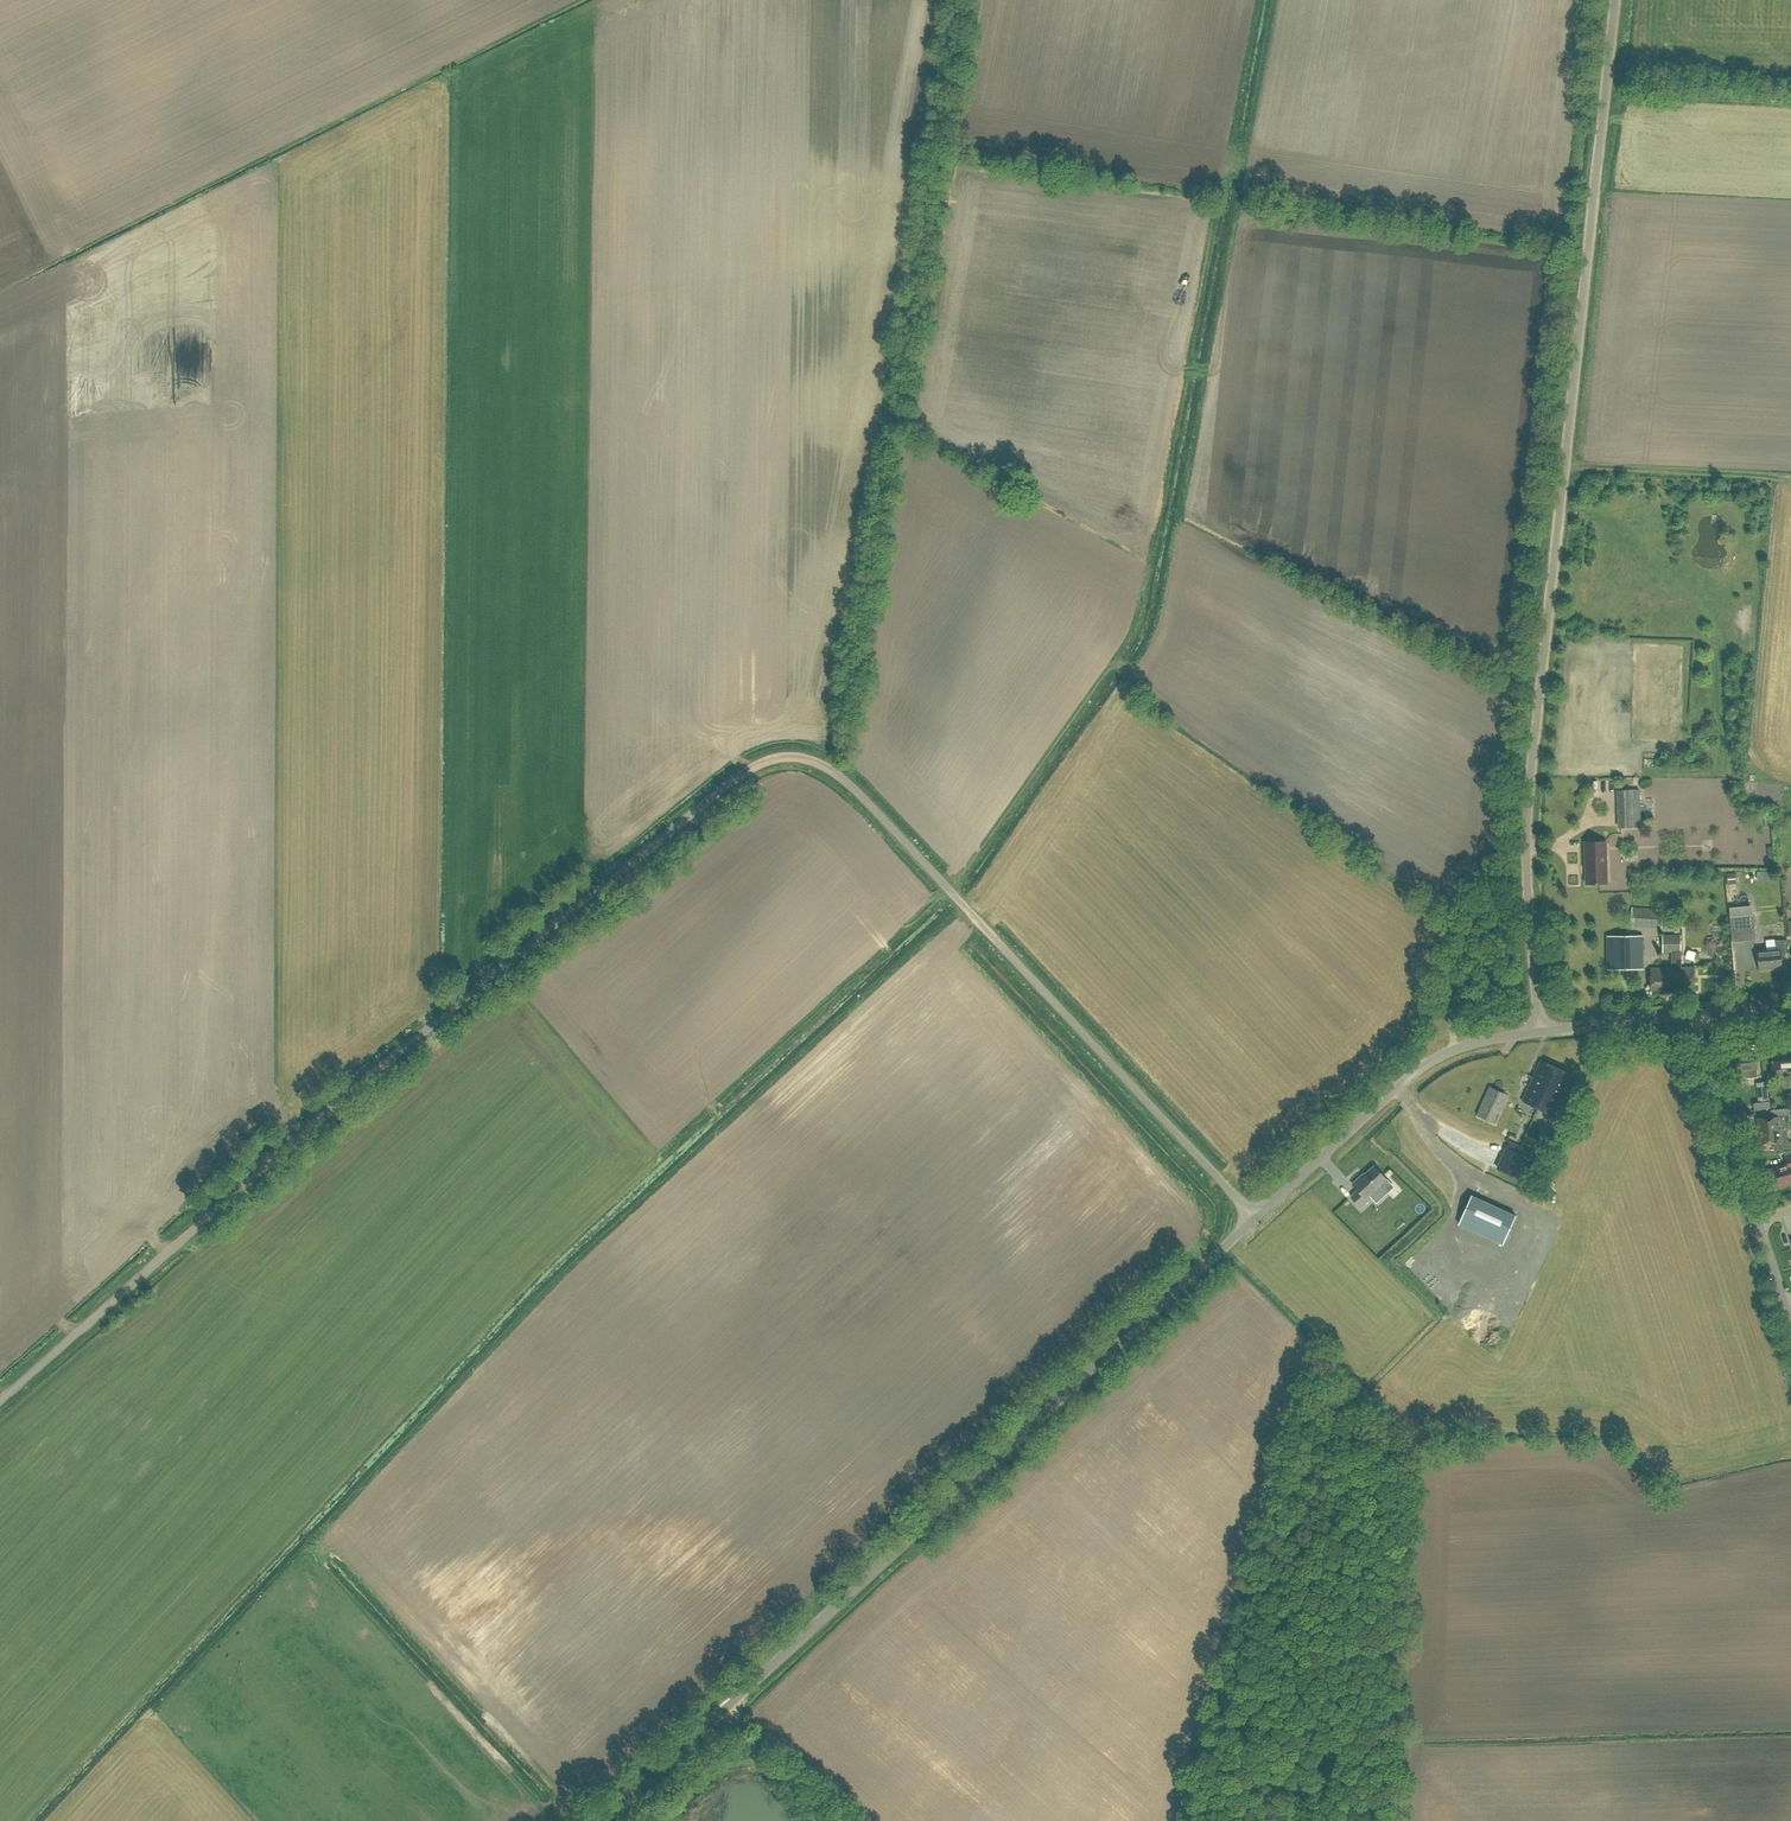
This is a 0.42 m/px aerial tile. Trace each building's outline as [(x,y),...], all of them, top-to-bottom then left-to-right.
[(1616,790),(1617,802),(1632,802),(1632,790),(1616,790)] [(1633,827),(1632,802),(1617,802),(1617,828),(1633,827)] [(1608,884),(1607,843),(1586,843),(1587,885),(1608,884)] [(1662,909),(1632,907),(1630,926),(1661,928),(1662,909)] [(1756,940),(1754,915),(1730,917),(1732,942),(1756,940)] [(1682,968),(1682,935),(1664,936),(1664,952),(1673,952),(1673,968),(1651,968),(1652,993),(1671,993),(1671,990),(1678,990),(1694,990),(1694,967),(1682,968)] [(1644,969),(1644,936),(1607,936),(1607,969),(1644,969)] [(1788,959),(1787,940),(1776,941),(1776,951),(1758,952),(1759,970),(1781,969),(1781,960),(1788,959)] [(1771,1052),(1772,1069),(1788,1068),(1788,1071),(1790,1071),(1790,1051),(1771,1052)] [(1757,1070),(1755,1053),(1735,1055),(1736,1071),(1737,1071),(1738,1079),(1746,1078),(1745,1070),(1757,1070)] [(1574,1076),(1544,1061),(1524,1101),(1555,1116),(1574,1076)] [(1769,1100),(1766,1080),(1758,1081),(1761,1101),(1769,1100)] [(1508,1094),(1489,1086),(1451,1170),(1469,1179),(1508,1094)] [(1756,1118),(1757,1131),(1787,1129),(1787,1128),(1785,1129),(1784,1116),(1787,1116),(1787,1108),(1773,1109),(1774,1117),(1756,1118)] [(1470,1120),(1472,1114),(1455,1109),(1453,1115),(1470,1120)] [(1757,1131),(1757,1132),(1759,1131),(1760,1144),(1777,1143),(1778,1150),(1790,1149),(1790,1144),(1790,1142),(1788,1142),(1787,1129),(1757,1131)] [(1507,1146),(1497,1168),(1518,1179),(1529,1157),(1507,1146)] [(1785,1157),(1787,1164),(1768,1171),(1773,1188),(1790,1182),(1790,1154),(1785,1157)] [(1428,1164),(1422,1167),(1428,1178),(1433,1175),(1428,1164)] [(1389,1181),(1378,1168),(1362,1180),(1361,1178),(1354,1184),(1360,1191),(1354,1197),(1363,1209),(1375,1198),(1373,1196),(1389,1181)] [(1420,1168),(1415,1171),(1422,1182),(1427,1179),(1420,1168)] [(1431,1195),(1441,1205),(1446,1201),(1435,1190),(1431,1195)] [(1473,1197),(1460,1225),(1503,1245),(1516,1217),(1473,1197)] [(257,1216),(270,1206),(266,1201),(253,1210),(257,1216)] [(1417,1281),(1422,1283),(1427,1266),(1422,1265),(1417,1281)] [(1489,1332),(1487,1350),(1494,1351),(1496,1333),(1489,1332)] [(1515,1377),(1521,1378),(1525,1362),(1519,1360),(1515,1377)] [(1529,1384),(1532,1367),(1526,1366),(1523,1383),(1529,1384)] [(1567,1382),(1561,1386),(1570,1400),(1575,1397),(1567,1382)] [(1541,1387),(1534,1390),(1542,1407),(1549,1404),(1541,1387)]
